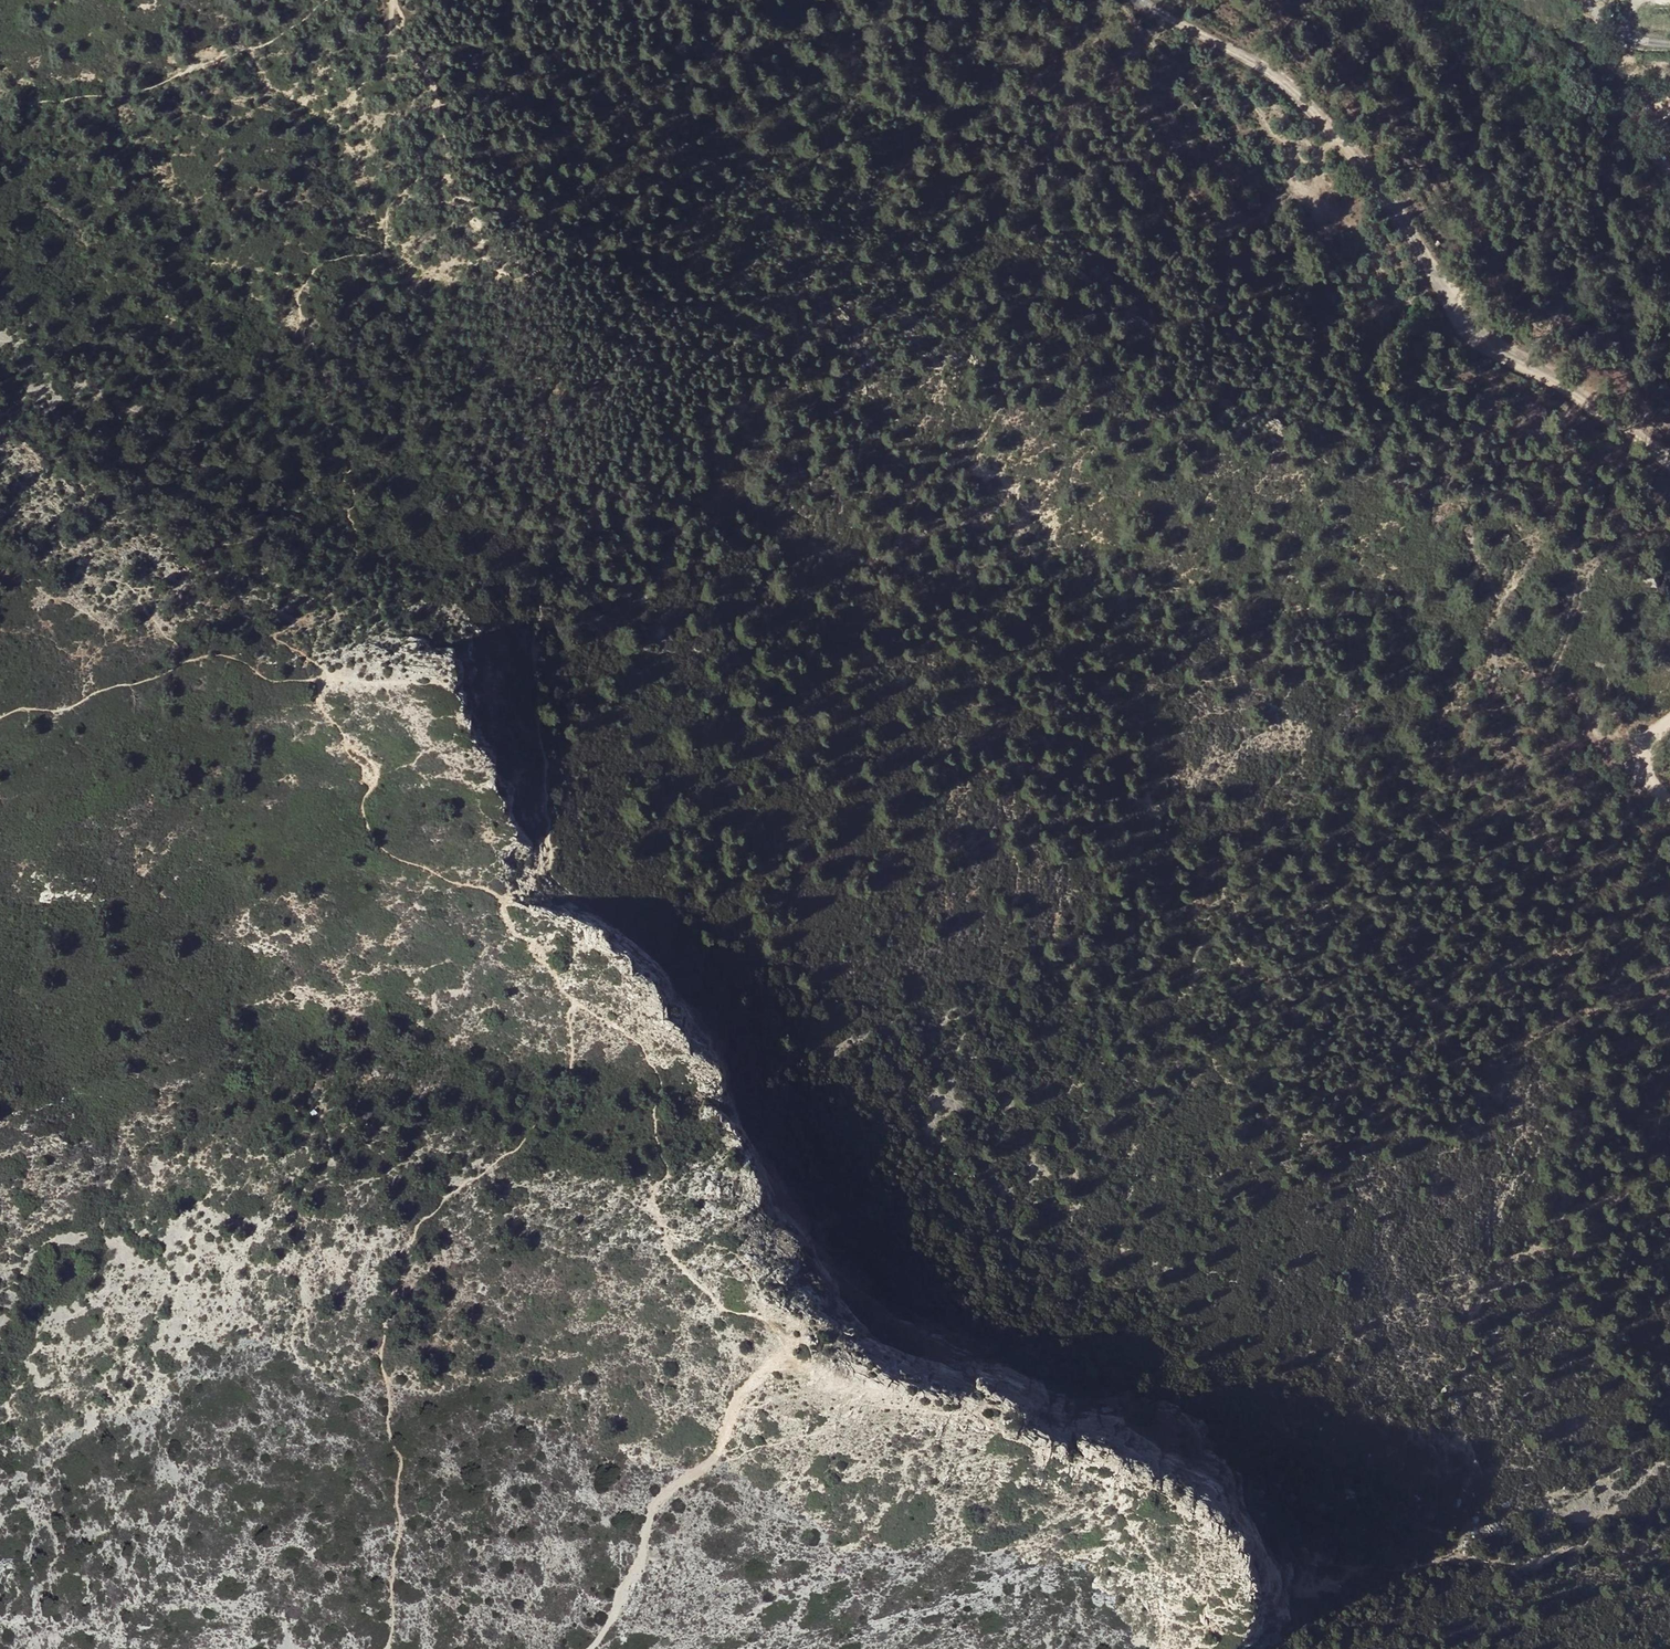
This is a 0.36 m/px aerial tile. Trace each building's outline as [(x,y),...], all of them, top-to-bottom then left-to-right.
[(1476,5),(1467,6),(1469,16),(1478,15),(1476,5)] [(1646,135),(1657,157),(1659,155),(1658,152),(1666,147),(1657,129),(1646,135)] [(1277,298),(1266,305),(1277,323),(1288,317),(1277,298)]
